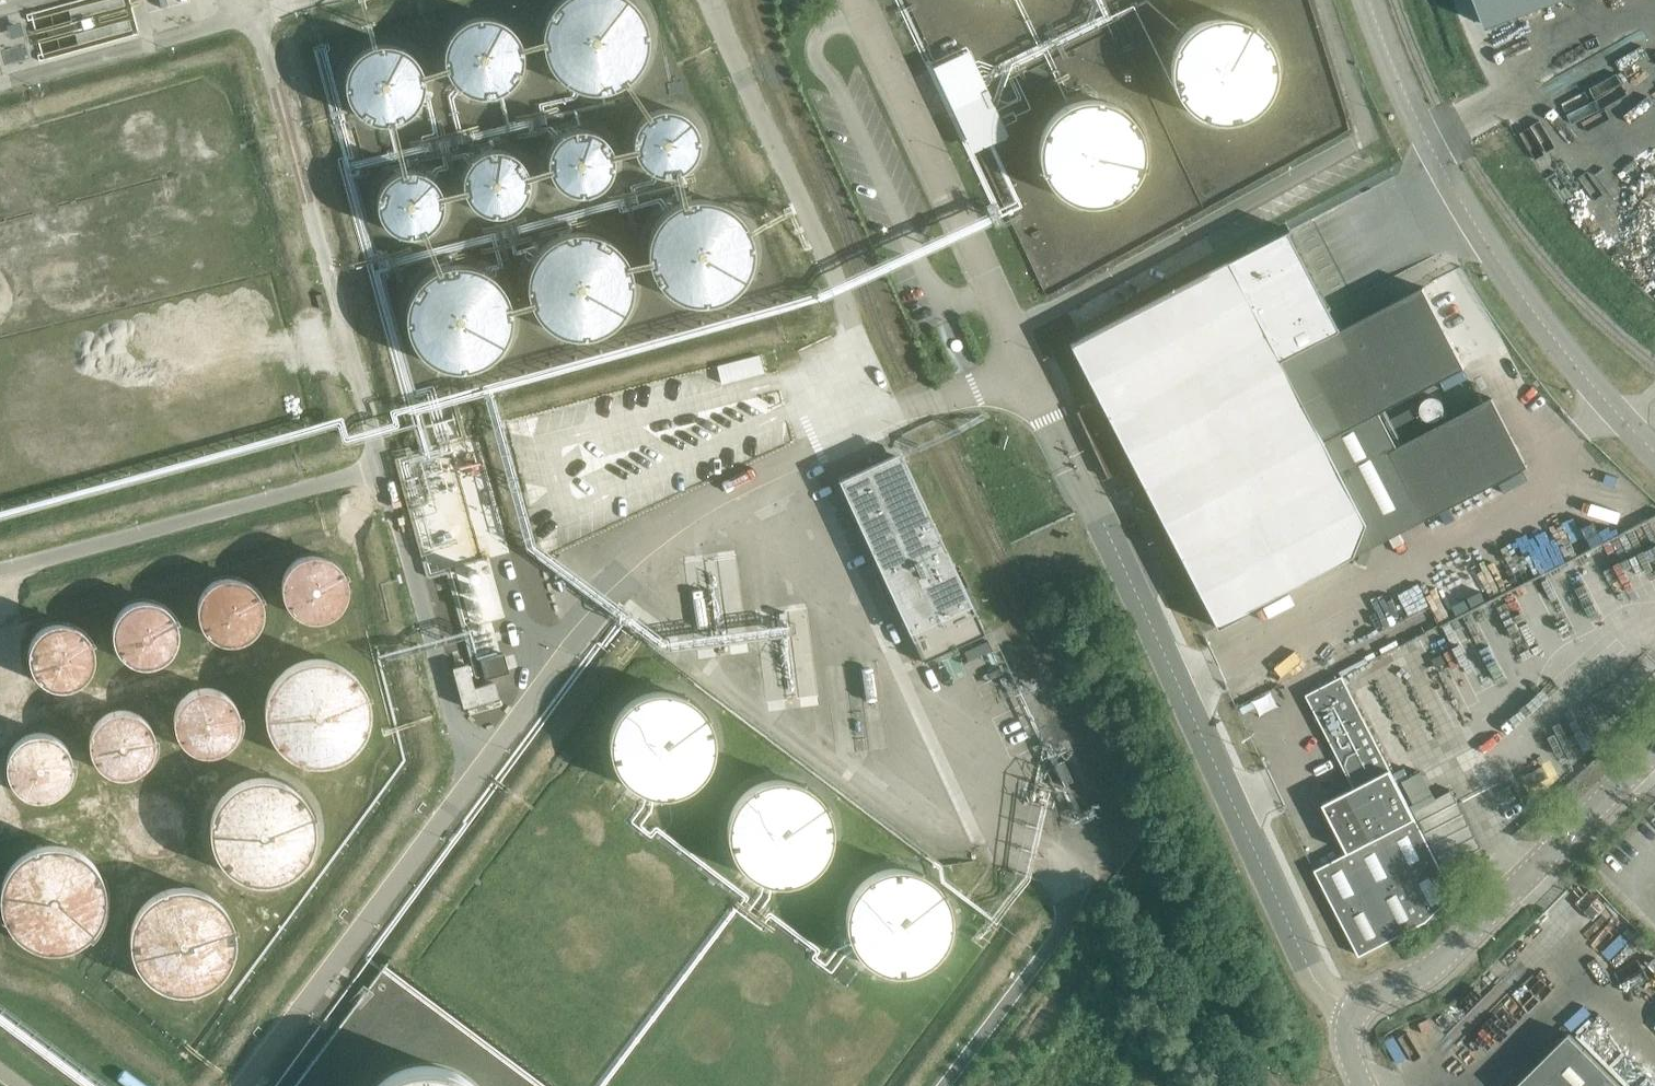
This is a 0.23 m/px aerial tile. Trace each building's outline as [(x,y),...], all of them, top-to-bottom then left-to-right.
[(153,9),(179,3),(178,0),(151,0),(153,9)] [(542,30),(542,34),(542,38),(542,39),(542,43),(542,45),(542,47),(543,51),(544,55),(545,57),(546,60),(549,65),(552,70),(556,75),(560,79),(563,81),(568,84),(573,87),(575,88),(579,89),(584,91),(590,91),(596,92),(601,91),(607,90),(609,90),(613,89),(616,87),(622,85),(627,82),(631,78),(634,75),(635,74),(636,73),(639,70),(642,65),(644,61),(645,58),(646,56),(648,51),(648,48),(649,45),(649,43),(649,39),(649,36),(649,34),(649,30),(648,28),(647,24),(646,20),(645,17),(644,15),(641,10),(640,8),(638,5),(636,2),(633,0),(557,0),(555,2),(551,7),(548,12),(546,17),(544,20),(543,24),(543,26),(542,30)] [(1487,25),(1556,0),(1478,0),(1487,25)] [(521,41),(519,37),(516,32),(514,30),(512,27),(510,25),(507,23),(504,21),(500,19),(495,17),(492,16),(489,16),(485,15),(482,15),(479,16),(476,16),(472,17),(469,18),(465,20),(462,22),(459,24),(457,26),(454,28),(452,31),(450,33),(448,36),(447,39),(446,42),(445,45),(444,48),(443,53),(443,57),(444,60),(444,63),(444,65),(446,70),(447,73),(450,77),(450,78),(452,81),(455,84),(458,87),(462,90),(465,92),(470,93),(475,95),(480,96),(483,96),(488,96),(493,95),(496,94),(501,92),(505,90),(509,87),(512,85),(514,82),(517,78),(519,75),(520,72),(521,71),(522,68),(523,63),(524,61),(524,58),(524,55),(524,53),(523,50),(523,46),(521,41)] [(1219,122),(1223,122),(1227,122),(1231,121),(1236,120),(1242,118),(1245,117),(1249,115),(1252,113),(1255,111),(1259,107),(1262,105),(1264,102),(1268,97),(1270,94),(1271,90),(1273,87),(1273,85),(1274,81),(1275,78),(1275,74),(1276,72),(1276,68),(1275,64),(1275,61),(1275,59),(1274,55),(1273,52),(1271,48),(1270,46),(1268,41),(1265,38),(1263,35),(1261,32),(1258,30),(1253,26),(1250,24),(1247,22),(1242,20),(1238,19),(1234,18),(1233,18),(1229,17),(1225,17),(1221,17),(1216,17),(1212,18),(1208,19),(1203,21),(1199,22),(1196,24),(1193,26),(1190,29),(1187,31),(1184,34),(1183,35),(1181,38),(1179,41),(1177,45),(1175,48),(1174,52),(1173,55),(1172,59),(1171,61),(1171,64),(1171,68),(1171,72),(1171,76),(1172,80),(1173,83),(1174,87),(1175,90),(1176,92),(1178,95),(1180,99),(1182,102),(1184,105),(1187,107),(1190,110),(1194,113),(1198,115),(1201,117),(1205,118),(1208,119),(1212,120),(1216,121),(1219,122)] [(420,64),(418,61),(416,58),(414,55),(412,53),(409,51),(406,49),(404,47),(399,45),(396,44),(393,43),(389,43),(386,43),(383,43),(379,43),(376,43),(373,44),(370,45),(367,47),(364,48),(362,49),(358,52),(356,54),(354,57),(352,59),(350,62),(348,65),(347,68),(346,71),(345,75),(344,80),(344,83),(344,86),(345,89),(345,91),(346,94),(347,99),(349,102),(350,105),(351,106),(355,110),(358,114),(361,116),(365,119),(368,120),(373,122),(376,123),(381,123),(386,123),(391,123),(396,122),(399,121),(404,119),(408,116),(411,114),(414,111),(418,107),(419,104),(421,101),(422,99),(423,96),(423,95),(424,93),(425,90),(425,88),(425,85),(425,83),(425,80),(425,76),(424,75),(423,71),(422,68),(422,67),(420,64)] [(967,50),(932,66),(952,108),(987,92),(967,50)] [(1087,204),(1091,204),(1095,204),(1099,204),(1104,202),(1110,201),(1113,199),(1117,198),(1118,197),(1121,195),(1124,192),(1127,190),(1129,188),(1131,186),(1134,183),(1136,179),(1138,176),(1139,173),(1141,169),(1141,167),(1142,164),(1143,160),(1143,158),(1144,154),(1144,151),(1144,147),(1143,145),(1143,141),(1142,138),(1141,136),(1140,132),(1138,129),(1137,125),(1135,122),(1132,119),(1130,116),(1127,113),(1124,111),(1120,108),(1115,105),(1111,103),(1108,102),(1104,101),(1101,100),(1095,99),(1089,99),(1085,99),(1082,100),(1078,101),(1074,102),(1069,104),(1066,106),(1062,108),(1058,111),(1055,113),(1052,116),(1049,121),(1047,124),(1046,125),(1044,129),(1042,132),(1041,136),(1040,139),(1039,143),(1039,147),(1039,151),(1039,154),(1039,158),(1040,162),(1040,166),(1042,169),(1043,173),(1045,176),(1047,179),(1049,183),(1051,186),(1054,188),(1056,191),(1059,193),(1064,197),(1069,199),(1073,201),(1076,202),(1080,203),(1084,204),(1087,204)] [(699,133),(699,132),(698,128),(696,126),(695,123),(693,121),(691,118),(689,116),(686,114),(684,113),(681,111),(678,110),(676,109),(673,108),(670,108),(667,108),(664,108),(661,108),(658,109),(655,110),(652,111),(649,112),(647,114),(644,116),(642,118),(640,120),(638,123),(637,125),(635,128),(634,131),(633,134),(633,137),(633,140),(633,143),(633,147),(634,150),(634,152),(635,155),(636,157),(639,161),(641,164),(643,166),(645,168),(649,170),(652,172),(655,173),(657,174),(660,175),(665,175),(670,175),(673,175),(676,174),(680,172),(683,171),(687,168),(689,166),(692,163),(694,161),(696,158),(697,155),(698,153),(699,151),(699,148),(700,145),(700,142),(700,139),(700,136),(699,133)] [(551,148),(549,151),(549,154),(548,157),(548,161),(548,164),(548,167),(549,172),(550,174),(551,177),(554,181),(555,183),(558,186),(561,189),(564,190),(566,192),(570,194),(573,195),(578,195),(581,195),(584,195),(588,195),(591,194),(594,193),(598,191),(601,189),(603,187),(605,185),(607,183),(610,179),(612,177),(613,173),(614,170),(615,166),(615,162),(615,159),(615,156),(614,153),(613,150),(612,148),(610,145),(609,142),(607,140),(605,138),(602,136),(600,134),(597,132),(595,131),(592,130),(589,129),(586,128),(583,128),(580,128),(577,128),(574,129),(571,130),(568,131),(565,132),(562,134),(560,136),(558,138),(555,140),(554,142),(552,145),(551,148)] [(463,173),(462,176),(462,179),(462,182),(462,187),(463,190),(463,192),(465,195),(466,198),(468,201),(469,202),(471,204),(473,206),(475,208),(479,211),(482,212),(485,213),(489,214),(492,215),(497,215),(500,215),(503,214),(506,213),(509,212),(511,211),(514,210),(518,207),(520,205),(523,201),(525,199),(526,196),(527,194),(528,192),(528,189),(529,185),(529,182),(529,178),(529,175),(528,172),(527,169),(526,166),(524,163),(523,161),(521,159),(518,156),(516,154),(514,153),(511,151),(508,150),(505,149),(501,148),(498,147),(495,147),(492,148),(489,148),(486,149),(483,150),(480,151),(476,153),(474,155),(471,158),(470,159),(468,162),(466,164),(465,167),(464,170),(463,173)] [(1505,157),(1499,162),(1510,175),(1516,170),(1505,157)] [(378,191),(377,194),(376,197),(376,200),(376,201),(376,204),(376,208),(376,209),(377,212),(378,215),(379,218),(381,220),(383,223),(386,226),(388,228),(390,230),(393,232),(397,234),(402,235),(405,236),(409,236),(412,236),(417,235),(420,234),(423,233),(426,232),(428,230),(432,228),(435,224),(437,222),(439,219),(440,217),(441,214),(442,210),(443,207),(443,204),(443,201),(443,198),(443,195),(442,194),(442,191),(440,188),(439,185),(437,183),(436,180),(433,178),(431,176),(429,174),(426,173),(423,171),(421,170),(418,169),(415,169),(410,168),(407,168),(404,169),(401,169),(398,170),(395,171),(393,173),(390,174),(388,176),(386,178),(384,180),(382,183),(380,185),(379,188),(378,191)] [(1536,190),(1530,195),(1541,207),(1547,203),(1536,190)] [(647,243),(647,247),(647,249),(647,253),(647,257),(647,258),(648,262),(649,266),(649,268),(650,270),(651,273),(654,279),(657,283),(659,286),(662,289),(666,293),(671,297),(676,300),(679,301),(683,303),(687,304),(691,305),(696,305),(702,305),(708,305),(712,304),(717,303),(721,301),(726,299),(730,297),(733,295),(736,292),(740,288),(744,284),(746,280),(748,277),(749,275),(749,274),(751,270),(752,266),(753,264),(753,263),(754,258),(754,256),(754,254),(754,252),(754,248),(754,244),(753,240),(752,239),(751,235),(750,231),(749,229),(748,226),(746,223),(745,221),(743,219),(741,217),(738,214),(734,210),(729,206),(724,204),(719,201),(715,200),(710,199),(704,198),(700,198),(694,198),(689,199),(683,201),(679,202),(678,203),(672,206),(669,208),(665,212),(661,216),(658,219),(657,220),(655,223),(653,227),(652,228),(650,232),(649,237),(648,241),(647,243)] [(545,244),(542,246),(540,249),(537,252),(534,257),(532,260),(531,262),(530,264),(529,267),(528,271),(527,275),(526,279),(526,281),(526,286),(526,290),(526,292),(527,294),(528,298),(529,302),(530,305),(531,307),(532,311),(534,314),(536,316),(538,319),(539,320),(542,323),(545,326),(549,329),(554,332),(559,335),(565,337),(569,338),(573,338),(578,339),(584,338),(590,338),(596,336),(599,335),(603,334),(608,331),(611,329),(614,327),(618,322),(622,318),(624,315),(625,314),(627,310),(628,309),(630,305),(630,303),(632,300),(633,296),(633,292),(634,288),(634,282),(633,279),(633,275),(632,271),(631,267),(629,264),(629,262),(627,258),(625,255),(621,251),(619,248),(616,245),(613,242),(608,239),(605,237),(601,236),(598,234),(592,232),(588,232),(583,231),(579,231),(575,231),(571,232),(567,233),(564,234),(558,236),(555,237),(551,239),(548,241),(545,244)] [(1289,231),(1070,345),(1163,525),(1202,600),(1216,627),(1357,554),(1365,528),(1368,519),(1283,356),(1338,328),(1333,318),(1328,308),(1325,302),(1313,279),(1303,259),(1293,239),(1289,231)] [(417,283),(413,288),(411,293),(409,297),(408,300),(406,304),(406,306),(405,310),(405,312),(405,313),(405,317),(405,321),(405,323),(405,325),(406,329),(407,333),(408,335),(408,336),(410,340),(412,343),(413,345),(415,348),(416,350),(418,353),(420,354),(424,358),(428,362),(432,364),(435,366),(440,368),(442,369),(446,370),(452,371),(456,371),(460,371),(465,371),(471,370),(477,368),(482,366),(487,363),(492,360),(496,356),(499,353),(501,350),(505,345),(507,341),(509,337),(509,335),(511,330),(512,324),(512,322),(512,318),(512,314),(512,311),(511,307),(511,305),(510,301),(508,296),(506,292),(504,289),(503,287),(501,284),(499,281),(496,278),(493,276),(488,272),(485,270),(480,268),(476,266),(473,265),(467,264),(461,263),(457,263),(453,264),(450,264),(444,266),(440,267),(437,268),(433,270),(428,273),(425,275),(422,278),(419,280),(417,283)] [(1428,295),(1424,287),(1340,331),(1381,411),(1466,367),(1460,357),(1428,295)] [(327,307),(323,294),(317,295),(321,309),(327,307)] [(1368,519),(1365,528),(1418,501),(1391,450),(1399,445),(1397,440),(1387,421),(1381,411),(1340,331),(1338,328),(1283,356),(1368,519)] [(724,380),(767,369),(762,351),(720,363),(724,380)] [(1418,501),(1520,448),(1493,396),(1391,450),(1418,501)] [(1420,416),(1421,420),(1423,423),(1426,425),(1430,426),(1434,426),(1437,425),(1440,423),(1442,420),(1444,416),(1444,412),(1442,409),(1440,406),(1437,404),(1434,402),(1430,402),(1426,403),(1423,406),(1421,409),(1420,412),(1420,416)] [(1126,469),(1095,403),(1076,411),(1107,477),(1126,469)] [(1423,426),(1414,407),(1387,421),(1397,440),(1423,426)] [(489,438),(478,441),(481,452),(492,449),(489,438)] [(1520,448),(1418,501),(1365,528),(1357,554),(1396,533),(1426,518),(1529,465),(1524,456),(1520,448)] [(448,517),(430,452),(409,458),(427,522),(448,517)] [(985,634),(903,458),(903,457),(841,485),(923,662),(985,634)] [(457,458),(439,463),(451,505),(469,500),(457,458)] [(284,574),(283,577),(282,580),(282,583),(282,586),(282,587),(282,590),(282,593),(282,595),(283,598),(284,601),(287,605),(288,607),(290,610),(294,613),(296,615),(299,616),(303,618),(306,619),(309,620),(312,621),(316,621),(319,621),(322,620),(327,619),(330,618),(332,616),(336,614),(340,611),(342,608),(343,606),(345,603),(346,601),(348,597),(348,594),(349,593),(349,590),(349,587),(349,584),(349,581),(348,578),(347,575),(346,572),(344,570),(343,567),(341,565),(339,562),(336,560),(334,559),(331,557),(329,556),(324,554),(321,554),(318,553),(315,553),(312,553),(309,554),(306,554),(303,555),(301,557),(298,558),(295,560),(293,562),(291,564),(289,566),(287,568),(286,571),(284,574)] [(197,605),(197,608),(197,611),(197,615),(199,619),(200,622),(201,625),(202,627),(204,630),(207,633),(209,635),(213,638),(216,640),(219,641),(222,642),(225,642),(228,643),(231,643),(234,643),(237,643),(240,642),(243,641),(246,640),(250,637),(252,636),(254,634),(256,631),(258,629),(260,626),(262,622),(263,620),(264,617),(264,614),(265,610),(265,607),(264,603),(263,600),(262,597),(261,594),(259,590),(257,588),(255,585),(253,583),(250,581),(248,580),(245,578),(241,577),(238,576),(235,576),(232,575),(229,575),(224,576),(221,577),(218,578),(216,579),(213,581),(210,582),(208,584),(206,586),(203,590),(202,592),(200,595),(199,598),(198,601),(198,602),(197,605)] [(114,622),(113,625),(112,628),(112,631),(112,632),(112,636),(113,639),(113,642),(114,644),(115,646),(116,649),(118,651),(120,654),(122,656),(125,659),(128,661),(131,662),(133,664),(136,665),(141,666),(144,666),(147,666),(150,666),(155,665),(158,664),(162,662),(164,661),(168,658),(170,656),(172,654),(175,650),(177,647),(178,644),(178,643),(179,640),(180,637),(180,634),(180,631),(180,628),(179,625),(178,622),(177,619),(176,616),(174,612),(172,610),(170,608),(167,606),(165,604),(162,602),(159,601),(156,600),(154,599),(151,599),(148,598),(144,598),(138,599),(135,600),(133,601),(130,602),(127,604),(125,606),(123,608),(120,610),(118,614),(116,616),(115,619),(114,622)] [(30,646),(29,649),(29,652),(29,656),(29,659),(29,662),(30,664),(31,667),(32,670),(33,672),(35,675),(37,677),(39,680),(41,682),(45,684),(48,686),(52,687),(55,688),(58,689),(62,689),(65,689),(68,689),(71,688),(74,687),(79,685),(81,684),(84,682),(86,680),(89,676),(91,674),(92,671),(94,669),(95,666),(95,664),(96,661),(96,658),(96,655),(96,650),(95,647),(94,644),(93,641),(92,639),(90,636),(88,634),(86,631),(84,629),(82,628),(79,626),(75,624),(72,623),(68,622),(66,622),(63,622),(60,622),(57,622),(54,623),(51,623),(49,625),(46,626),(43,628),(41,629),(39,632),(37,634),(34,637),(32,640),(31,643),(30,646)] [(481,656),(485,677),(514,671),(510,650),(481,656)] [(265,704),(265,706),(264,709),(264,711),(265,715),(265,717),(265,719),(266,723),(266,725),(267,728),(269,732),(271,737),(274,742),(278,747),(282,751),(287,755),(288,756),(291,758),(295,759),(300,762),(306,763),(312,764),(315,765),(321,765),(327,764),(331,763),(334,762),(338,761),(343,758),(348,755),(353,752),(356,749),(360,745),(362,742),(364,739),(365,737),(367,733),(369,728),(370,724),(370,722),(371,719),(371,716),(372,713),(372,711),(372,707),(371,703),(370,699),(369,695),(369,694),(367,690),(367,688),(364,683),(362,680),(358,675),(354,671),(351,669),(349,668),(346,665),(343,664),(338,661),(332,659),(328,658),(322,658),(319,658),(313,658),(309,658),(303,660),(298,661),(294,663),(289,666),(285,669),(282,672),(278,676),(275,679),(274,681),(271,685),(268,691),(267,694),(266,698),(266,700),(265,704)] [(1342,674),(1368,660),(1366,658),(1340,672),(1342,674)] [(497,679),(478,685),(471,661),(457,664),(468,703),(501,693),(497,679)] [(1455,893),(1455,892),(1448,879),(1343,676),(1307,694),(1337,752),(1352,783),(1355,787),(1348,791),(1324,803),(1342,838),(1349,852),(1344,855),(1316,870),(1360,955),(1381,945),(1391,939),(1400,934),(1422,923),(1427,921),(1430,918),(1455,893)] [(241,722),(241,719),(241,715),(240,712),(239,709),(238,707),(237,704),(235,701),(233,699),(231,696),(229,694),(225,692),(222,690),(220,689),(217,688),(214,687),(211,687),(206,687),(203,687),(200,687),(196,689),(193,690),(190,691),(187,693),(185,695),(183,697),(181,699),(179,702),(177,706),(176,709),(175,712),(174,715),(174,718),(173,721),(174,724),(174,727),(175,730),(175,731),(176,734),(178,737),(179,739),(182,743),(184,745),(187,747),(190,750),(193,751),(196,752),(199,753),(202,754),(205,754),(208,754),(211,754),(214,753),(219,752),(221,751),(224,750),(227,748),(230,745),(232,743),(234,741),(237,737),(238,734),(239,731),(240,728),(241,725),(241,722)] [(628,701),(625,704),(622,707),(620,710),(616,714),(614,718),(614,719),(613,721),(611,725),(610,728),(610,730),(609,732),(609,736),(608,740),(608,742),(608,746),(609,750),(609,752),(610,755),(611,761),(613,765),(613,766),(615,770),(617,773),(621,778),(625,782),(629,786),(632,788),(636,790),(641,792),(646,794),(652,796),(656,796),(660,797),(666,797),(669,796),(673,795),(677,794),(681,793),(684,792),(689,789),(693,787),(694,786),(698,783),(699,782),(703,777),(706,774),(708,771),(710,767),(711,764),(712,762),(713,758),(714,755),(715,751),(715,747),(716,745),(716,741),(715,737),(715,734),(714,728),(712,724),(711,721),(709,717),(706,712),(704,709),(701,706),(697,702),(694,700),(691,698),(688,696),(682,693),(679,692),(675,691),(671,690),(667,689),(664,689),(660,689),(656,689),(652,690),(648,691),(645,692),(639,694),(636,696),(631,699),(628,701)] [(1256,699),(1239,708),(1243,715),(1260,707),(1256,699)] [(157,738),(156,735),(155,732),(154,729),(153,726),(151,724),(149,721),(147,719),(145,717),(143,715),(140,713),(137,712),(135,711),(132,710),(129,709),(124,709),(121,709),(118,709),(115,709),(112,710),(110,711),(107,713),(104,714),(102,716),(99,718),(97,720),(95,723),(93,726),(92,729),(91,732),(90,735),(89,738),(89,741),(89,744),(89,747),(90,750),(91,754),(92,757),(95,761),(97,764),(99,766),(101,768),(103,770),(106,772),(109,773),(113,775),(116,775),(120,776),(123,776),(127,776),(130,776),(133,775),(137,773),(140,772),(143,769),(146,767),(148,765),(151,762),(153,758),(154,755),(155,752),(156,749),(156,747),(157,744),(157,741),(157,738)] [(73,765),(73,761),(72,758),(72,755),(71,752),(69,749),(68,747),(66,744),(64,742),(61,739),(59,738),(56,735),(53,734),(49,732),(44,731),(41,731),(37,731),(34,732),(31,732),(28,733),(25,734),(22,736),(20,737),(16,740),(14,742),(11,746),(10,749),(8,751),(7,754),(6,757),(6,760),(6,763),(5,766),(6,769),(6,772),(7,773),(7,776),(9,779),(11,783),(13,786),(15,788),(17,790),(20,793),(23,795),(26,796),(29,797),(32,798),(35,798),(39,799),(42,799),(45,798),(48,797),(51,797),(55,795),(59,792),(62,790),(64,788),(66,786),(68,783),(69,781),(71,778),(72,775),(72,774),(73,771),(73,768),(73,765)] [(1073,781),(1064,761),(1053,766),(1062,785),(1073,781)] [(1431,796),(1420,773),(1401,783),(1412,805),(1431,796)] [(310,803),(308,799),(305,796),(302,792),(299,790),(296,787),(293,785),(288,782),(283,780),(279,778),(274,777),(270,776),(266,776),(262,776),(256,776),(253,777),(251,777),(247,778),(243,780),(238,782),(233,785),(231,786),(227,790),(223,794),(220,797),(218,800),(216,803),(214,807),(213,810),(212,814),(211,816),(210,820),(210,823),(209,827),(209,831),(210,835),(210,837),(210,841),(211,843),(211,844),(213,848),(214,852),(216,855),(219,860),(222,865),(226,869),(231,873),(235,876),(239,878),(242,879),(248,881),(253,883),(259,883),(265,883),(271,883),(274,882),(278,881),(282,880),(287,878),(290,876),(294,874),(297,872),(298,871),(302,867),(304,865),(306,862),(307,861),(309,857),(312,852),(313,849),(315,845),(315,843),(316,840),(317,834),(317,830),(317,826),(317,824),(316,820),(316,819),(315,815),(314,811),(313,809),(311,804),(310,803)] [(830,814),(829,811),(827,806),(824,803),(822,799),(819,795),(816,792),(812,789),(808,787),(803,784),(800,782),(796,781),(793,780),(787,779),(783,778),(778,778),(774,779),(768,780),(763,781),(759,783),(754,785),(751,787),(748,789),(744,793),(741,796),(737,800),(734,805),(733,809),(731,812),(730,816),(729,819),(728,823),(728,825),(728,831),(728,835),(728,838),(729,840),(729,844),(730,846),(731,848),(732,851),(733,853),(734,856),(735,858),(738,861),(740,864),(741,866),(742,867),(745,870),(750,873),(753,875),(758,878),(761,879),(765,881),(771,882),(776,883),(782,883),(788,882),(793,881),(797,880),(800,879),(804,877),(807,875),(812,872),(813,871),(818,867),(821,863),(824,860),(825,858),(827,853),(828,851),(830,848),(830,846),(831,842),(832,839),(833,833),(833,829),(832,827),(832,825),(832,821),(831,818),(830,816),(830,814)] [(1353,788),(1355,787),(1352,783),(1345,786),(1348,791),(1353,788)] [(1456,796),(1452,790),(1414,809),(1450,878),(1458,874),(1488,859),(1485,853),(1456,796)] [(121,819),(120,822),(120,825),(120,827),(120,830),(121,833),(122,836),(123,839),(124,842),(126,844),(129,848),(132,851),(134,853),(137,855),(139,856),(144,858),(147,859),(150,859),(153,859),(156,859),(160,859),(163,858),(166,857),(170,855),(174,853),(177,851),(179,849),(181,846),(183,844),(185,840),(186,837),(186,835),(187,833),(188,829),(188,826),(188,823),(187,818),(186,815),(185,813),(184,810),(182,807),(181,805),(179,802),(176,800),(173,798),(170,796),(168,795),(165,794),(162,793),(159,792),(156,792),(153,792),(150,792),(147,793),(144,793),(141,794),(138,796),(136,797),(132,800),(130,802),(127,806),(125,808),(124,811),(122,814),(121,816),(121,819)] [(107,894),(107,892),(107,890),(106,888),(106,884),(105,882),(104,879),(102,873),(99,868),(95,864),(93,861),(88,857),(84,853),(79,850),(75,848),(70,846),(66,845),(61,844),(57,844),(51,844),(47,844),(41,845),(36,847),(31,849),(27,851),(22,854),(18,858),(15,860),(11,865),(10,866),(8,869),(7,871),(5,874),(3,878),(2,882),(1,885),(1,887),(0,889),(0,893),(0,902),(0,903),(1,908),(1,910),(2,914),(4,917),(4,919),(6,923),(9,928),(12,932),(15,935),(19,939),(21,940),(24,942),(27,944),(29,945),(34,948),(40,949),(43,950),(47,951),(51,951),(55,951),(59,951),(64,950),(70,949),(75,947),(80,944),(82,943),(85,941),(90,937),(94,933),(96,930),(99,925),(102,920),(104,917),(104,915),(105,911),(106,908),(107,906),(107,902),(107,900),(107,898),(107,894)] [(951,913),(950,908),(949,903),(948,901),(947,898),(945,894),(942,889),(941,888),(938,885),(936,882),(933,879),(929,876),(925,874),(920,871),(915,869),(909,868),(906,867),(900,866),(896,867),(890,867),(885,868),(881,869),(877,871),(872,873),(867,876),(864,879),(862,881),(858,885),(854,890),(852,893),(850,897),(849,900),(848,902),(847,906),(847,907),(846,909),(846,913),(845,917),(845,923),(846,925),(846,928),(846,930),(847,934),(849,938),(851,943),(853,946),(854,948),(857,953),(861,957),(864,959),(867,962),(868,963),(870,964),(873,966),(878,968),(884,970),(889,972),(893,972),(899,972),(905,972),(910,971),(916,969),(921,967),(926,964),(931,961),(934,958),(938,954),(942,950),(945,945),(946,943),(947,940),(948,936),(950,931),(951,927),(951,925),(951,923),(951,919),(951,915),(951,913)] [(234,922),(233,918),(231,914),(229,911),(226,906),(223,903),(219,899),(216,897),(213,894),(208,891),(203,889),(199,888),(193,886),(190,886),(186,886),(180,886),(174,886),(170,887),(165,889),(161,890),(158,892),(153,895),(150,897),(145,901),(143,904),(140,907),(137,912),(135,915),(134,919),(132,924),(130,930),(130,934),(130,935),(130,939),(130,943),(130,947),(131,949),(131,951),(132,955),(132,956),(134,960),(135,964),(136,965),(139,970),(141,972),(143,975),(147,979),(150,981),(153,984),(158,987),(163,989),(169,991),(174,992),(180,993),(184,993),(189,993),(193,992),(197,991),(203,989),(208,987),(213,984),(217,981),(222,977),(225,973),(229,968),(232,963),(233,959),(234,958),(235,954),(236,952),(236,948),(237,947),(237,943),(237,941),(237,935),(236,929),(235,926),(235,924),(234,922)] [(1570,1033),(1541,1061),(1515,1085),(1623,1085),(1570,1033)] [(379,1083),(377,1085),(475,1085),(472,1083),(468,1080),(464,1077),(459,1074),(455,1072),(450,1070),(445,1068),(441,1067),(436,1066),(430,1065),(425,1065),(420,1065),(415,1066),(410,1067),(405,1068),(401,1070),(396,1072),(391,1074),(387,1077),(383,1080),(379,1083)] [(125,1069),(121,1071),(118,1074),(117,1079),(126,1085),(149,1085),(125,1069)]
